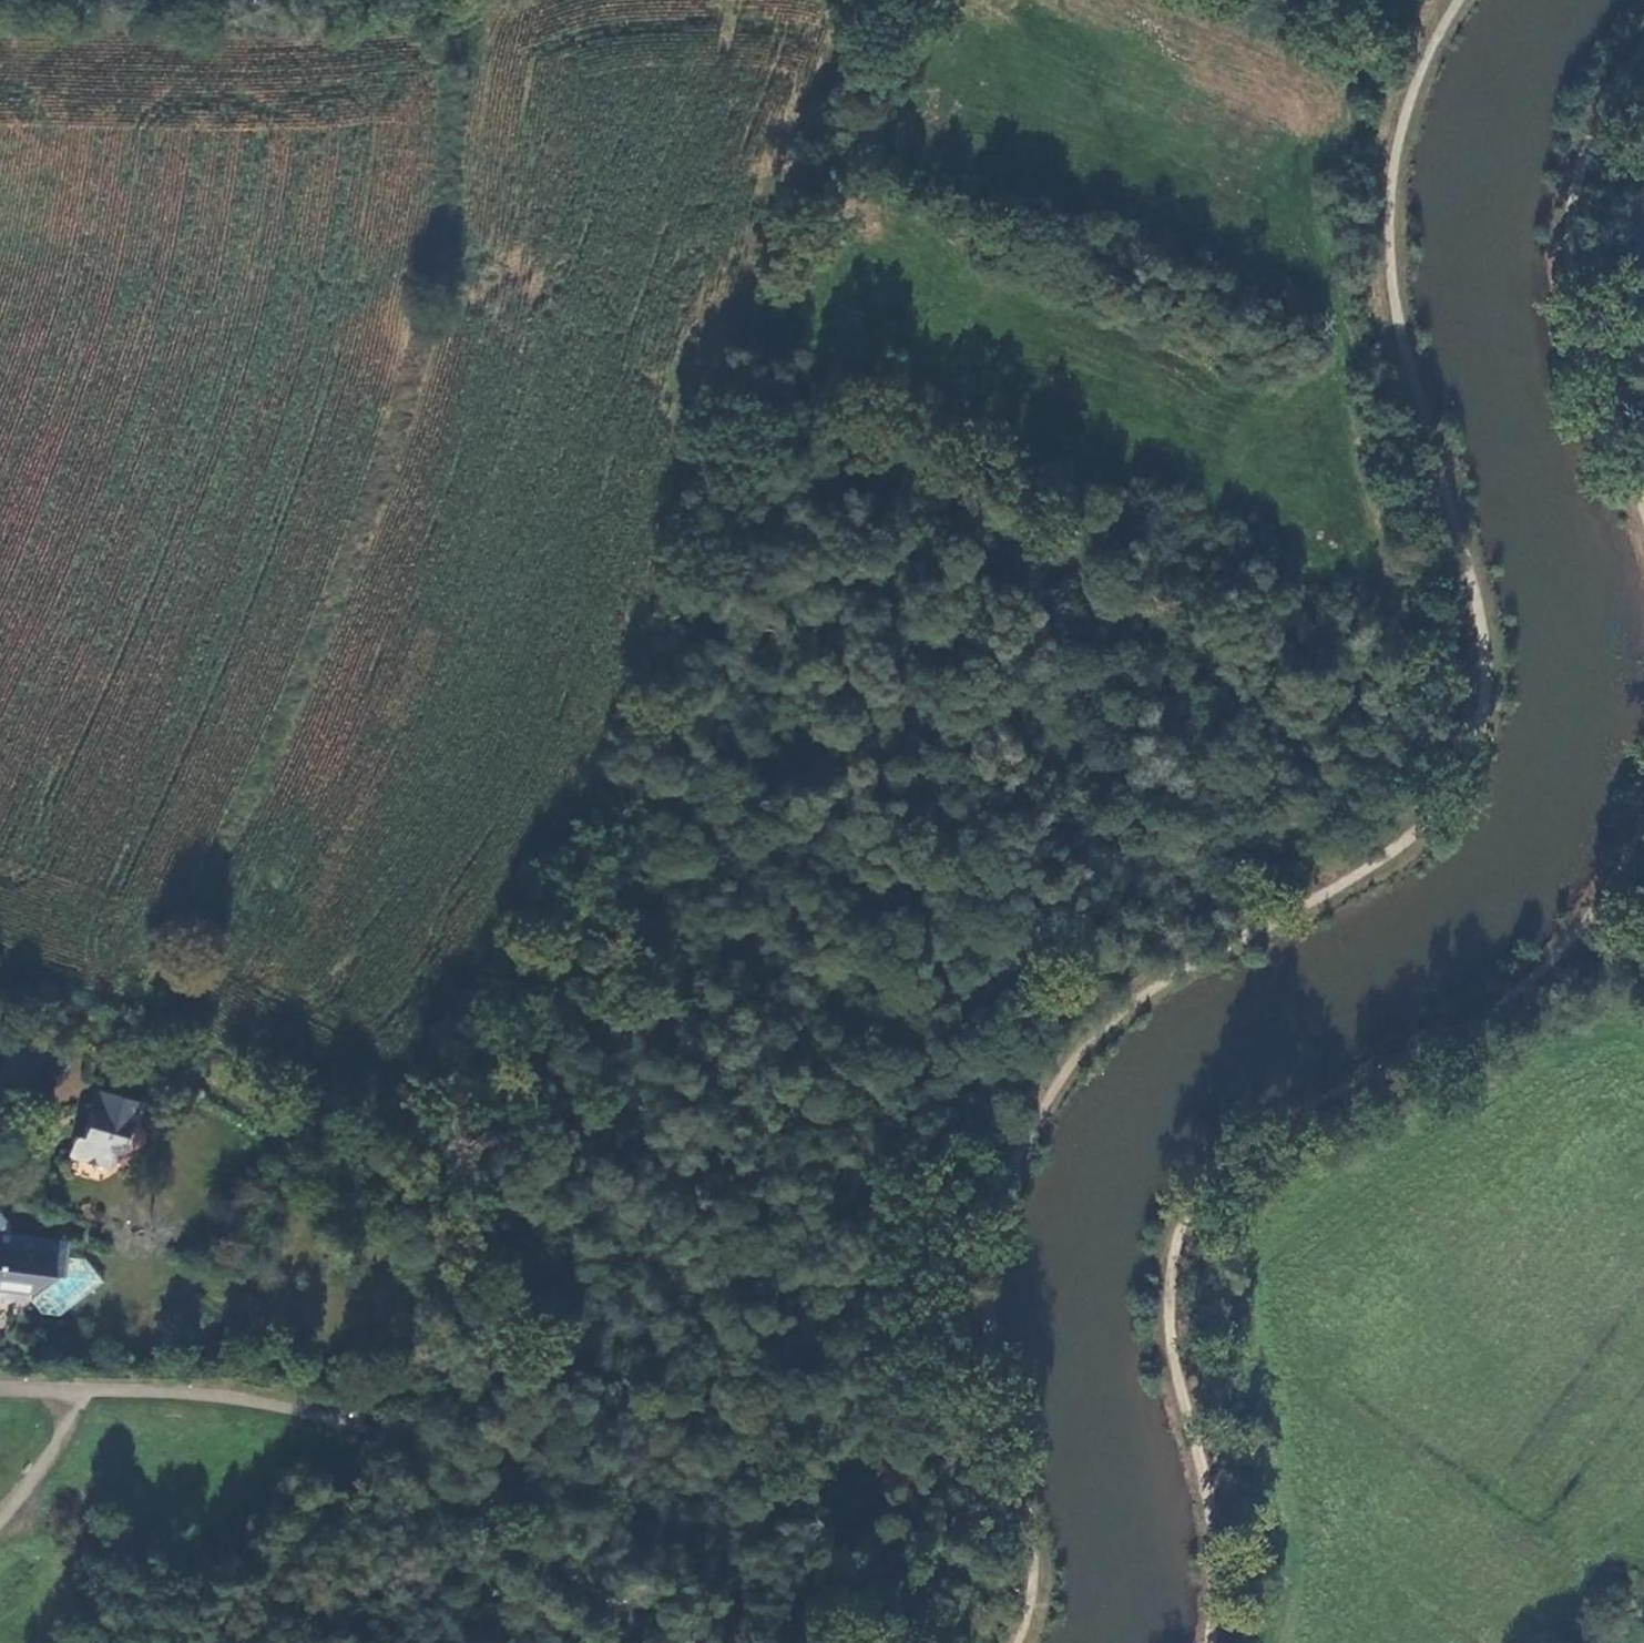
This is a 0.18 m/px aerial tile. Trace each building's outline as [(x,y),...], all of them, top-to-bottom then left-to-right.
[(45,1039),(47,1036),(35,1027),(32,1031),(45,1039)] [(97,1091),(94,1098),(98,1100),(97,1107),(92,1109),(84,1138),(82,1138),(75,1143),(71,1158),(111,1168),(116,1149),(122,1152),(124,1143),(129,1139),(133,1128),(129,1124),(131,1120),(136,1121),(141,1104),(97,1091)] [(11,1233),(12,1223),(0,1207),(0,1231),(11,1233)] [(16,1250),(17,1244),(27,1246),(28,1237),(11,1233),(0,1231),(0,1248),(16,1250)] [(0,1248),(0,1292),(6,1298),(23,1301),(52,1274),(65,1276),(70,1240),(28,1237),(27,1246),(17,1244),(16,1250),(0,1248)]
